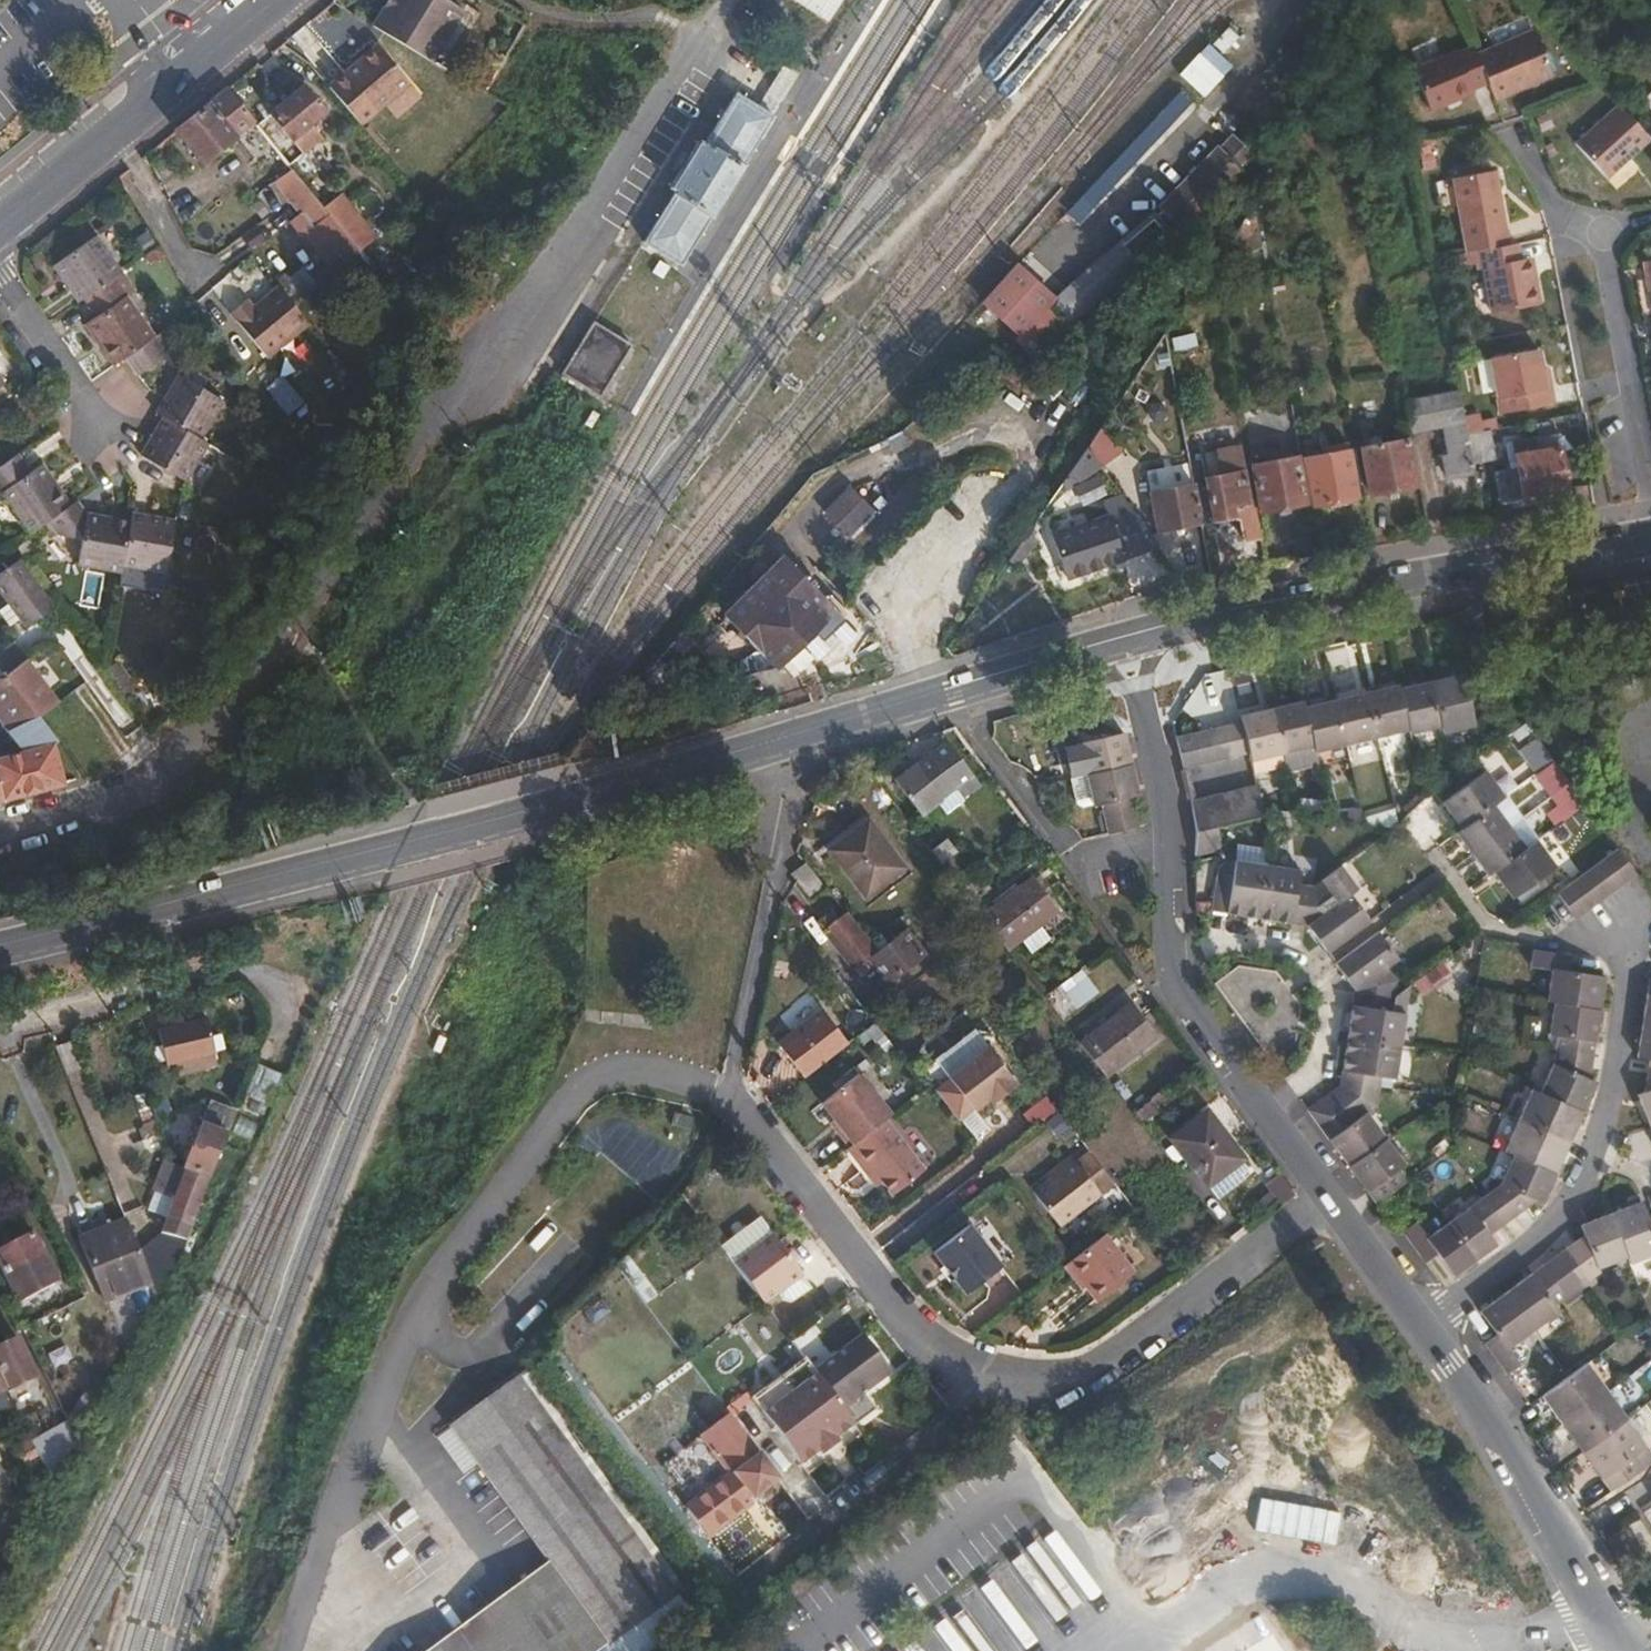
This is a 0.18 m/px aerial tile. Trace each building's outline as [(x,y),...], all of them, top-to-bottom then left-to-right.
[(431,63),(464,10),(447,0),(388,0),(371,26),(431,63)] [(830,20),(843,0),(799,0),(830,20)] [(1488,83),(1495,100),(1553,75),(1534,30),(1476,54),(1488,83)] [(377,45),(358,62),(361,64),(379,48),(377,45)] [(1476,54),(1473,46),(1458,52),(1457,51),(1413,69),(1430,111),(1474,93),(1473,89),(1488,83),(1476,54)] [(328,87),(361,125),(385,105),(410,83),(379,48),(361,64),(358,62),(328,87)] [(799,76),(781,65),(769,85),(761,96),(756,104),(774,115),(779,107),(786,96),(799,76)] [(410,83),(385,105),(396,118),(421,96),(410,83)] [(304,86),(271,113),(303,153),(322,137),(311,124),(325,112),(304,86)] [(255,122),(226,87),(177,128),(204,162),(255,122)] [(675,191),(643,241),(680,265),(772,117),(735,93),(703,144),(699,141),(670,187),(675,191)] [(1642,130),(1619,104),(1576,143),(1607,178),(1650,140),(1642,130)] [(1650,141),(1650,122),(1642,130),(1650,140),(1650,141)] [(1016,265),(983,303),(1019,335),(1015,339),(1032,359),(1065,329),(1064,328),(1130,271),(1128,269),(1167,235),(1166,235),(1178,225),(1184,230),(1242,171),(1240,170),(1253,156),(1233,136),(1219,149),(1217,147),(1160,206),(1163,210),(1153,219),(1153,218),(1113,252),(1111,250),(1053,298),(1016,265)] [(1456,168),(1458,177),(1491,171),(1490,161),(1456,168)] [(313,228),(329,214),(291,167),(274,181),(313,228)] [(1453,178),(1466,252),(1480,249),(1509,244),(1495,169),(1491,171),(1458,177),(1453,178)] [(1238,257),(1262,251),(1255,212),(1250,209),(1233,234),(1238,257)] [(84,299),(122,273),(96,235),(52,266),(64,283),(78,302),(84,299)] [(1520,259),(1518,242),(1509,244),(1480,249),(1483,269),(1491,313),(1541,304),(1534,271),(1523,273),(1520,259)] [(1466,252),(1464,252),(1467,265),(1475,264),(1476,270),(1483,269),(1480,249),(1466,252)] [(1532,256),(1520,259),(1523,273),(1534,271),(1532,256)] [(125,358),(156,337),(127,295),(134,290),(122,273),(84,299),(95,317),(83,325),(92,337),(112,366),(125,358)] [(273,276),(227,309),(264,359),(309,325),(273,276)] [(593,321),(560,373),(600,397),(632,345),(593,321)] [(177,349),(164,331),(156,337),(168,355),(177,349)] [(1194,334),(1171,339),(1173,350),(1197,344),(1194,334)] [(168,355),(156,337),(125,358),(137,376),(168,355)] [(1546,388),(1542,368),(1538,348),(1489,358),(1500,414),(1555,404),(1552,387),(1546,388)] [(1548,367),(1542,368),(1546,388),(1552,387),(1548,367)] [(163,417),(201,439),(224,401),(178,374),(164,398),(155,412),(163,417)] [(1404,400),(1410,433),(1442,427),(1447,455),(1442,456),(1446,479),(1474,473),(1472,463),(1467,434),(1458,391),(1404,400)] [(185,482),(208,444),(201,439),(163,417),(152,436),(140,455),(184,481),(185,482)] [(1087,447),(1101,466),(1102,467),(1123,452),(1102,424),(1087,447)] [(1490,430),(1467,434),(1472,463),(1496,459),(1490,430)] [(1511,469),(1494,472),(1499,503),(1569,491),(1559,434),(1506,443),(1511,469)] [(1406,438),(1362,447),(1371,496),(1416,487),(1406,438)] [(1328,453),(1304,458),(1313,505),(1358,497),(1348,443),(1327,447),(1328,453)] [(1190,454),(1202,523),(1235,518),(1233,507),(1237,507),(1243,541),(1261,537),(1254,501),(1251,501),(1241,445),(1190,454)] [(1087,447),(1062,484),(1068,491),(1101,466),(1087,447)] [(1267,462),(1252,465),(1261,513),(1308,504),(1298,455),(1285,458),(1283,449),(1265,453),(1267,462)] [(29,534),(47,521),(71,504),(53,478),(42,463),(31,471),(18,453),(0,466),(0,493),(29,534)] [(184,483),(177,518),(185,520),(192,485),(184,483)] [(1194,483),(1150,491),(1158,532),(1202,523),(1194,483)] [(850,487),(825,512),(848,536),(872,511),(850,487)] [(71,504),(47,521),(57,536),(82,539),(77,565),(121,573),(130,520),(101,515),(88,513),(78,499),(71,504)] [(1123,560),(1159,547),(1130,507),(1051,533),(1067,580),(1124,561),(1123,560)] [(121,573),(119,585),(163,593),(176,521),(148,516),(131,513),(130,520),(121,573)] [(1037,519),(1008,561),(1018,568),(1035,547),(1039,546),(1034,535),(1043,522),(1037,519)] [(824,613),(832,605),(783,555),(723,614),(736,627),(776,668),(778,670),(815,633),(829,619),(824,613)] [(0,572),(0,590),(27,627),(54,608),(18,559),(0,572)] [(846,619),(832,605),(824,613),(829,619),(815,633),(824,641),(846,619)] [(776,668),(736,627),(709,654),(734,679),(776,668)] [(5,675),(26,658),(13,641),(0,652),(0,668),(5,675)] [(6,677),(39,717),(60,702),(26,658),(5,675),(6,677)] [(122,698),(136,687),(137,686),(118,661),(104,672),(122,698)] [(1430,683),(1441,729),(1442,735),(1475,727),(1463,676),(1430,683)] [(67,784),(55,743),(58,741),(39,717),(6,677),(0,678),(0,722),(6,730),(23,750),(0,757),(0,788),(4,801),(67,784)] [(1400,690),(1408,732),(1410,736),(1441,729),(1430,683),(1400,690)] [(1398,686),(1368,693),(1378,740),(1408,732),(1400,690),(1398,686)] [(1368,693),(1335,701),(1346,746),(1378,740),(1368,693)] [(1306,707),(1314,749),(1315,753),(1346,746),(1335,701),(1306,707)] [(1304,703),(1272,710),(1282,756),(1314,749),(1306,707),(1304,703)] [(1282,756),(1272,710),(1240,716),(1241,727),(1223,731),(1230,761),(1251,757),(1252,762),(1282,756)] [(1223,731),(1209,734),(1215,764),(1230,761),(1223,731)] [(1209,734),(1194,737),(1201,767),(1215,764),(1209,734)] [(1131,768),(1122,736),(1080,747),(1087,779),(1131,768)] [(1194,737),(1177,741),(1184,771),(1201,767),(1194,737)] [(1519,750),(1564,810),(1581,798),(1536,738),(1519,750)] [(956,790),(962,798),(981,784),(947,741),(915,764),(894,780),(920,816),(938,803),(956,790)] [(1087,779),(1080,747),(1063,751),(1070,783),(1087,779)] [(1138,800),(1131,768),(1087,779),(1094,810),(1101,808),(1108,838),(1123,835),(1116,805),(1132,801),(1138,800)] [(1466,788),(1443,805),(1463,832),(1496,807),(1506,800),(1487,773),(1466,788)] [(1258,789),(1239,793),(1246,823),(1264,819),(1263,812),(1258,789)] [(964,801),(962,798),(956,790),(938,803),(946,814),(964,801)] [(1239,793),(1224,796),(1231,827),(1246,823),(1239,793)] [(1224,796),(1209,799),(1217,830),(1231,827),(1224,796)] [(1209,799),(1191,803),(1198,833),(1198,834),(1217,830),(1209,799)] [(1463,832),(1458,835),(1473,857),(1512,829),(1496,807),(1463,832)] [(868,820),(829,850),(865,897),(904,867),(868,820)] [(1512,829),(1473,857),(1488,878),(1494,874),(1527,850),(1512,829)] [(1217,830),(1198,834),(1195,858),(1221,852),(1217,830)] [(969,869),(970,868),(946,838),(930,851),(953,880),(969,869)] [(1494,874),(1513,900),(1558,868),(1539,841),(1527,850),(1494,874)] [(1607,859),(1626,886),(1638,877),(1619,850),(1607,859)] [(1595,868),(1615,895),(1626,886),(1607,859),(1595,868)] [(790,874),(809,899),(824,888),(804,863),(790,874)] [(1261,923),(1269,868),(1236,863),(1234,876),(1220,875),(1215,912),(1215,915),(1261,923)] [(1302,873),(1269,868),(1261,923),(1294,928),(1300,888),(1302,873)] [(1582,876),(1601,904),(1615,895),(1595,868),(1582,876)] [(953,880),(971,903),(986,892),(969,869),(953,880)] [(1313,890),(1300,888),(1294,928),(1309,930),(1327,954),(1370,923),(1351,897),(1358,892),(1340,869),(1313,890)] [(981,916),(1007,950),(1020,940),(1040,926),(1059,911),(1033,876),(981,916)] [(1571,885),(1590,912),(1601,904),(1582,876),(1571,885)] [(1571,885),(1558,894),(1577,921),(1590,912),(1571,885)] [(867,942),(844,913),(838,918),(833,911),(816,923),(860,979),(875,967),(888,984),(925,954),(905,929),(875,952),(867,942)] [(1040,926),(1020,940),(1031,954),(1050,939),(1040,926)] [(1392,999),(1395,998),(1397,986),(1388,973),(1400,964),(1380,934),(1336,967),(1356,995),(1392,999)] [(1546,1004),(1556,1006),(1601,1012),(1606,978),(1570,972),(1572,958),(1535,952),(1532,968),(1552,972),(1546,1004)] [(1086,976),(1065,992),(1077,1008),(1099,992),(1086,976)] [(1356,995),(1349,1040),(1402,1048),(1411,987),(1395,998),(1392,999),(1356,995)] [(1079,1042),(1105,1076),(1157,1037),(1131,1003),(1079,1042)] [(1558,1036),(1555,1051),(1593,1057),(1601,1012),(1556,1006),(1551,1035),(1558,1036)] [(776,1044),(803,1079),(847,1045),(820,1010),(776,1044)] [(207,1016),(158,1029),(166,1065),(175,1063),(205,1056),(217,1054),(207,1016)] [(1643,1028),(1638,1059),(1650,1061),(1650,1029),(1643,1028)] [(76,1029),(52,1036),(73,1088),(96,1079),(76,1029)] [(1349,1040),(1341,1088),(1380,1094),(1381,1087),(1382,1080),(1396,1082),(1402,1048),(1349,1040)] [(944,1103),(960,1123),(975,1111),(977,1113),(992,1102),(989,1099),(996,1093),(998,1096),(1016,1083),(987,1046),(948,1077),(949,1078),(934,1090),(944,1103)] [(1593,1057),(1555,1051),(1553,1068),(1541,1095),(1584,1113),(1597,1083),(1590,1079),(1593,1057)] [(205,1056),(175,1063),(178,1076),(208,1069),(205,1056)] [(1647,1094),(1639,1097),(1650,1126),(1650,1066),(1647,1094)] [(837,1131),(849,1146),(865,1134),(884,1119),(890,1115),(858,1074),(821,1103),(833,1119),(841,1128),(837,1131)] [(1343,1135),(1331,1144),(1349,1168),(1387,1141),(1369,1117),(1377,1112),(1380,1094),(1341,1088),(1320,1104),(1343,1135)] [(1541,1095),(1533,1091),(1520,1122),(1571,1144),(1584,1113),(1541,1095)] [(989,1099),(992,1102),(998,1096),(996,1093),(989,1099)] [(210,1099),(182,1169),(185,1170),(209,1179),(235,1110),(210,1099)] [(1206,1111),(1170,1138),(1207,1186),(1244,1158),(1206,1111)] [(829,1122),(837,1131),(841,1128),(833,1119),(829,1122)] [(849,1146),(846,1148),(867,1176),(873,1171),(881,1183),(892,1196),(924,1170),(884,1119),(865,1134),(849,1146)] [(1571,1144),(1520,1122),(1506,1154),(1514,1158),(1557,1175),(1571,1144)] [(1387,1141),(1349,1168),(1378,1207),(1381,1204),(1409,1183),(1400,1172),(1406,1166),(1387,1141)] [(1049,1180),(1033,1193),(1060,1227),(1100,1195),(1113,1185),(1089,1154),(1076,1164),(1070,1157),(1046,1176),(1049,1180)] [(1557,1175),(1514,1158),(1503,1184),(1483,1198),(1504,1226),(1537,1202),(1544,1205),(1557,1175)] [(209,1179),(185,1170),(161,1232),(168,1234),(156,1274),(170,1278),(186,1241),(209,1179)] [(873,1171),(867,1176),(876,1187),(881,1183),(873,1171)] [(1504,1226),(1483,1198),(1448,1223),(1476,1263),(1497,1247),(1490,1236),(1504,1226)] [(1612,1215),(1627,1257),(1630,1264),(1650,1256),(1650,1221),(1642,1203),(1612,1215)] [(151,1284),(124,1220),(110,1226),(106,1215),(90,1221),(91,1224),(94,1232),(78,1238),(104,1303),(151,1284)] [(1585,1239),(1569,1250),(1591,1282),(1599,1276),(1596,1268),(1627,1257),(1612,1215),(1581,1227),(1585,1239)] [(733,1265),(772,1236),(759,1218),(720,1247),(733,1265)] [(1403,1233),(1426,1265),(1439,1257),(1455,1278),(1476,1263),(1448,1223),(1426,1239),(1415,1224),(1403,1233)] [(94,1232),(91,1224),(74,1230),(78,1238),(94,1232)] [(968,1224),(933,1252),(965,1293),(1001,1266),(968,1224)] [(0,1250),(0,1264),(20,1301),(58,1281),(33,1232),(0,1250)] [(1068,1262),(1067,1262),(1096,1300),(1098,1300),(1134,1272),(1104,1234),(1068,1262)] [(733,1265),(763,1305),(802,1275),(772,1236),(733,1265)] [(1544,1267),(1568,1299),(1580,1290),(1591,1282),(1569,1250),(1544,1267)] [(1508,1294),(1535,1332),(1561,1314),(1557,1307),(1568,1299),(1544,1267),(1508,1294)] [(1485,1345),(1510,1380),(1522,1370),(1509,1352),(1535,1332),(1508,1294),(1481,1313),(1497,1336),(1485,1345)] [(814,1372),(854,1426),(875,1410),(863,1394),(890,1373),(862,1335),(814,1372)] [(8,1392),(38,1378),(19,1338),(0,1347),(0,1375),(8,1392)] [(801,1466),(854,1426),(814,1372),(803,1358),(749,1398),(801,1466)] [(1570,1380),(1544,1398),(1563,1425),(1608,1392),(1588,1366),(1570,1380)] [(547,1562),(425,1650),(650,1650),(697,1616),(520,1374),(448,1426),(547,1562)] [(1563,1425),(1583,1453),(1626,1422),(1628,1420),(1608,1392),(1563,1425)] [(85,1400),(72,1423),(79,1439),(98,1408),(85,1400)] [(706,1538),(780,1481),(729,1413),(700,1435),(729,1473),(683,1508),(706,1538)] [(1610,1491),(1650,1463),(1650,1456),(1626,1422),(1583,1453),(1610,1491)] [(1029,1628),(925,1627),(925,1650),(1028,1650),(1029,1628)]
